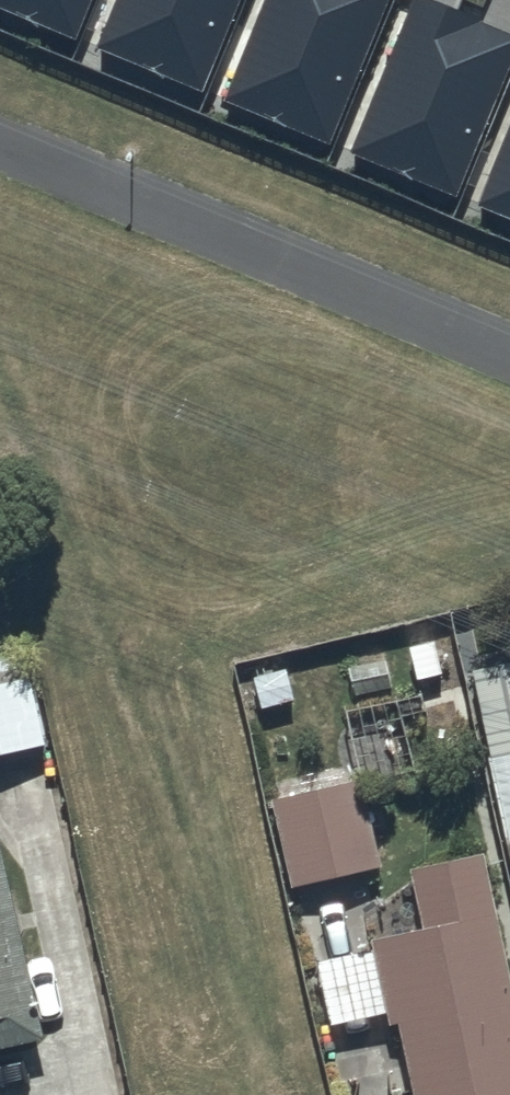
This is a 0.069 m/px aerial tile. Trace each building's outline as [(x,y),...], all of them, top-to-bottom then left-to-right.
[(79,28),(90,0),(10,0),(79,28)] [(105,45),(201,83),(235,0),(123,0),(105,45)] [(234,101),(330,140),(387,0),(275,0),(234,101)] [(423,1),(362,151),(458,190),(509,63),(509,37),(423,1)] [(491,204),(509,211),(509,157),(491,204)] [(0,647),(0,747),(45,737),(25,642),(0,647)] [(509,846),(509,713),(483,719),(509,846)] [(362,768),(272,787),(291,880),(381,861),(362,768)] [(42,1025),(0,833),(0,1034),(42,1025)] [(416,873),(427,932),(377,941),(381,959),(321,971),(333,1031),(392,1020),(394,1031),(405,1028),(418,1094),(509,1094),(509,976),(487,859),(416,873)]
